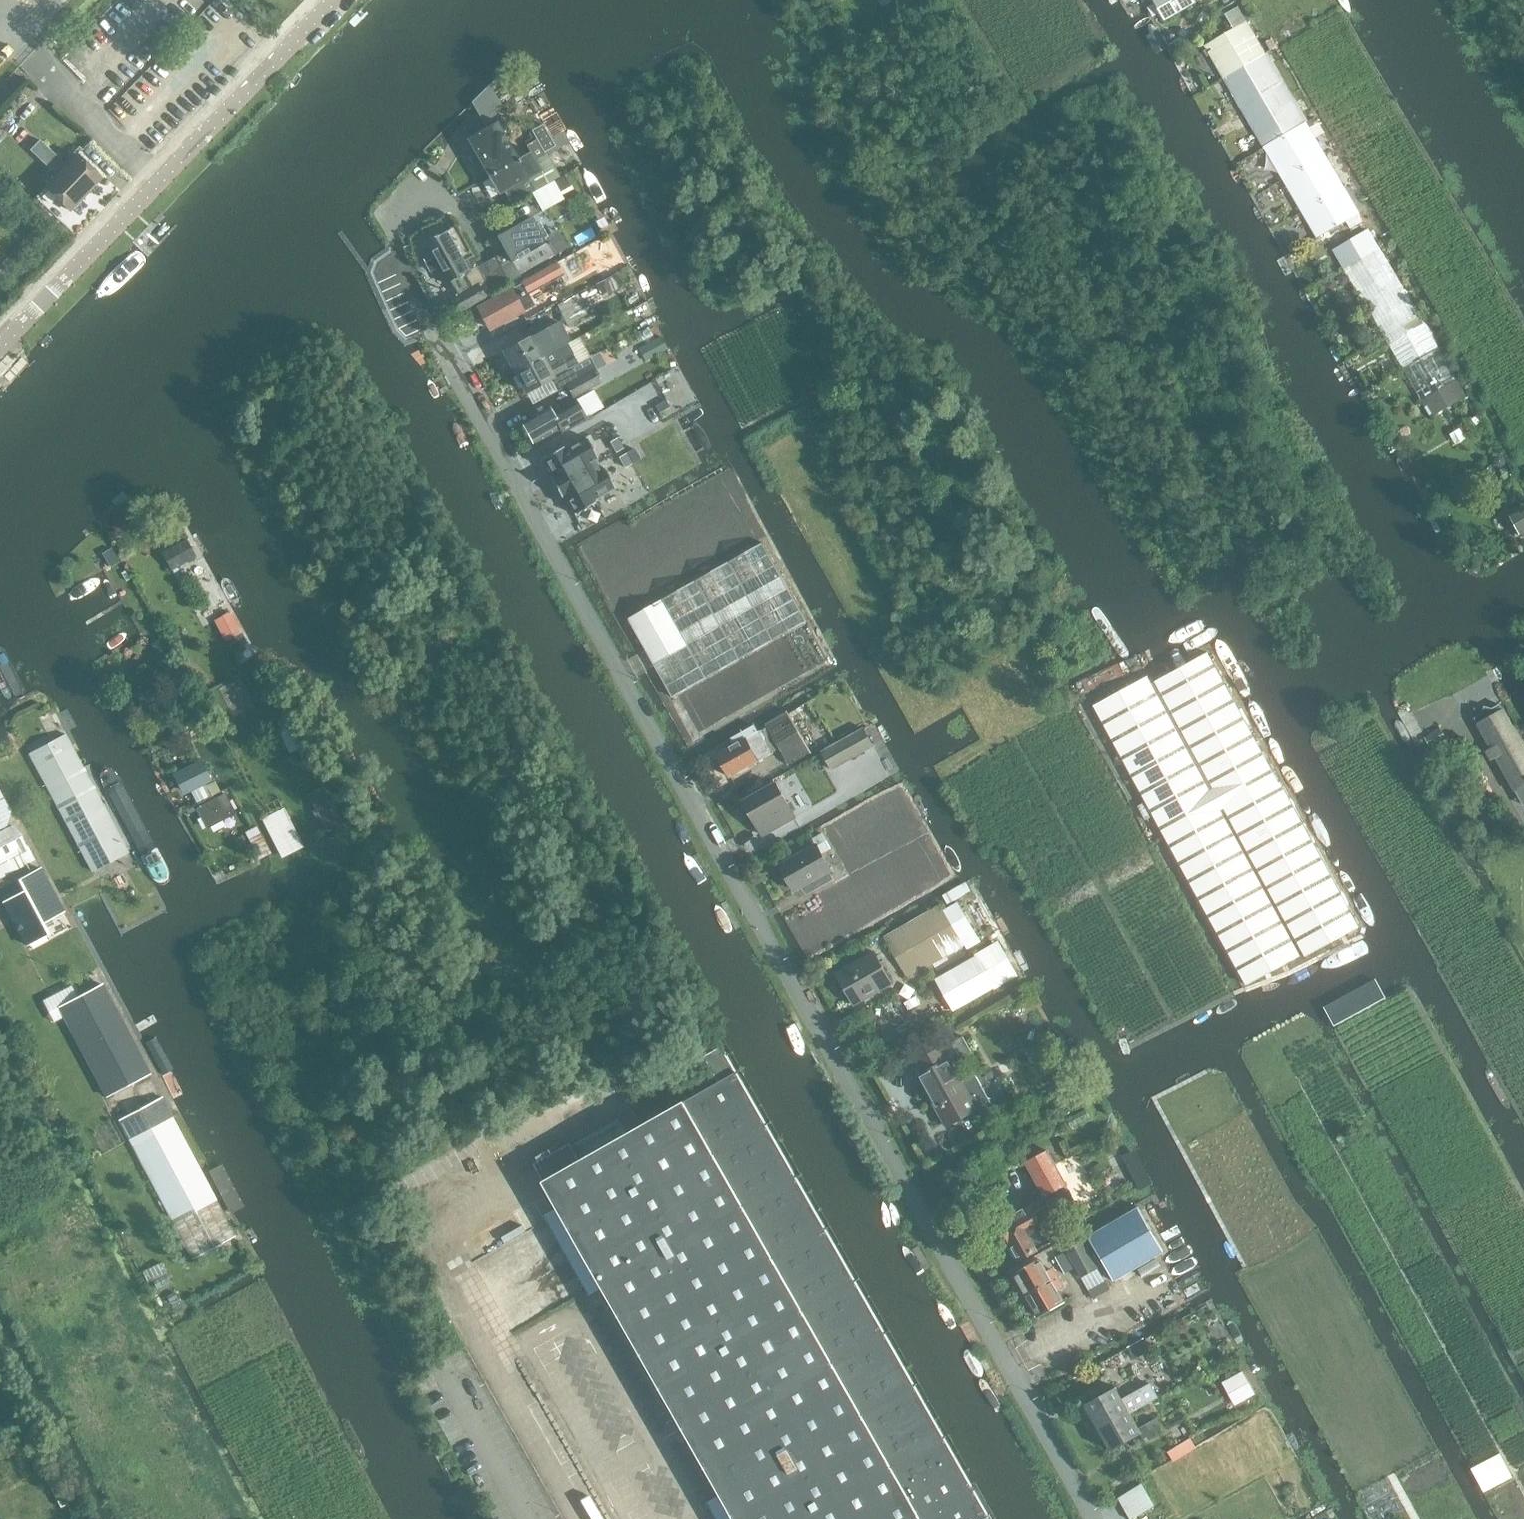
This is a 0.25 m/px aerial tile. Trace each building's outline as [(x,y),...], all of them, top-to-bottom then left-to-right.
[(1195,3),(1193,0),(1152,0),(1163,20),(1195,3)] [(1222,78),(1264,53),(1237,7),(1224,14),(1233,28),(1203,46),(1222,78)] [(1222,78),(1263,148),(1305,123),(1264,53),(1222,78)] [(466,139),(482,168),(486,174),(504,164),(517,157),(497,121),(466,139)] [(555,146),(551,138),(542,123),(531,130),(536,139),(543,152),(554,146),(555,146)] [(1315,237),(1358,212),(1305,123),(1263,148),(1315,237)] [(567,140),(563,132),(551,138),(555,146),(554,146),(555,148),(567,140)] [(541,171),(534,160),(544,154),(543,152),(536,139),(527,144),(530,150),(517,157),(504,164),(486,174),(499,195),(505,192),(512,204),(535,190),(557,177),(551,166),(541,171)] [(77,155),(46,188),(80,221),(102,199),(91,188),(100,177),(77,155)] [(509,282),(521,276),(512,261),(545,243),(543,238),(546,236),(539,222),(535,224),(531,216),(496,236),(505,251),(495,256),(509,282)] [(492,295),(480,273),(474,262),(476,260),(456,225),(420,243),(429,259),(424,263),(428,270),(433,267),(441,281),(447,279),(456,295),(449,299),(457,314),(492,295)] [(1342,266),(1383,336),(1418,315),(1377,245),(1342,266)] [(561,273),(555,262),(534,274),(540,285),(561,273)] [(509,291),(479,307),(490,327),(520,310),(509,291)] [(566,325),(587,315),(576,295),(556,305),(566,325)] [(1402,368),(1436,347),(1418,315),(1383,336),(1402,368)] [(545,328),(503,351),(514,371),(541,357),(536,347),(551,339),(545,328)] [(667,348),(661,337),(638,349),(644,360),(667,348)] [(1464,395),(1436,347),(1402,368),(1430,417),(1464,395)] [(514,371),(525,391),(550,378),(557,391),(568,385),(578,379),(570,367),(578,363),(572,352),(546,366),(541,357),(514,371)] [(598,383),(592,372),(596,369),(589,356),(578,363),(570,367),(578,379),(568,385),(574,396),(598,383)] [(532,443),(558,428),(562,430),(563,430),(585,417),(575,399),(550,413),(547,407),(520,422),(532,443)] [(665,399),(654,405),(658,413),(669,406),(665,399)] [(551,480),(555,487),(597,464),(594,459),(597,457),(585,436),(564,448),(563,446),(542,458),(552,475),(549,477),(551,480)] [(618,437),(610,442),(616,451),(623,447),(618,437)] [(635,448),(627,452),(633,462),(641,458),(635,448)] [(627,452),(619,457),(625,467),(633,462),(627,452)] [(599,468),(597,464),(555,487),(561,498),(564,496),(574,514),(595,502),(593,499),(614,487),(602,466),(599,468)] [(1523,505),(1508,514),(1522,538),(1523,537),(1523,506),(1523,505)] [(807,621),(763,543),(628,619),(673,697),(807,621)] [(1246,985),(1299,956),(1219,810),(1224,807),(1306,956),(1359,927),(1281,783),(1280,783),(1208,653),(1155,682),(1214,789),(1210,792),(1147,677),(1094,706),(1246,985)] [(1504,709),(1501,704),(1493,708),(1486,706),(1484,714),(1475,718),(1478,723),(1477,723),(1491,748),(1486,751),(1492,761),(1496,758),(1515,792),(1523,787),(1523,743),(1505,708),(1504,709)] [(767,727),(760,731),(771,751),(778,747),(789,765),(811,752),(788,711),(765,723),(767,727)] [(731,738),(734,744),(717,753),(730,776),(772,753),(771,751),(760,731),(757,724),(731,738)] [(831,769),(873,746),(864,728),(822,751),(831,769)] [(124,843),(68,739),(31,758),(92,871),(101,866),(96,858),(124,843)] [(761,832),(765,831),(766,832),(795,816),(777,783),(744,802),(745,804),(743,805),(742,809),(746,815),(749,816),(751,815),(761,832)] [(0,792),(0,827),(5,825),(9,810),(0,792)] [(226,794),(198,808),(207,824),(234,810),(226,794)] [(290,814),(268,824),(282,854),(304,844),(290,814)] [(35,859),(28,845),(24,847),(13,826),(0,833),(0,878),(35,859)] [(832,870),(818,845),(779,866),(794,891),(808,883),(813,892),(833,880),(828,871),(832,870)] [(24,890),(4,901),(27,944),(48,933),(42,922),(63,911),(40,868),(19,879),(24,890)] [(966,881),(942,895),(947,904),(971,890),(966,881)] [(941,905),(884,938),(907,978),(978,938),(959,905),(945,913),(941,905)] [(988,949),(951,971),(970,1004),(1007,982),(988,949)] [(893,984),(874,951),(836,973),(854,1006),(893,984)] [(1379,978),(1325,1000),(1333,1020),(1387,998),(1379,978)] [(102,984),(59,1007),(106,1095),(149,1073),(102,984)] [(961,1081),(951,1063),(972,1051),(963,1036),(942,1048),(942,1047),(916,1062),(931,1089),(933,1088),(938,1096),(931,1100),(946,1126),(976,1110),(982,1121),(997,1112),(975,1073),(961,1081)] [(990,1516),(988,1516),(736,1072),(722,1046),(705,1057),(719,1081),(662,1114),(580,1160),(570,1143),(534,1163),(544,1181),(543,1181),(735,1518),(991,1518),(990,1516)] [(161,1096),(118,1119),(187,1248),(218,1231),(224,1242),(235,1235),(161,1096)] [(1047,1149),(1026,1161),(1045,1197),(1066,1185),(1047,1149)] [(1007,1246),(1016,1262),(1051,1243),(1048,1238),(1062,1231),(1055,1219),(1077,1207),(1067,1190),(1046,1202),(1050,1208),(1035,1216),(1029,1205),(998,1223),(1010,1244),(1007,1246)] [(1138,1206),(1087,1236),(1114,1281),(1164,1252),(1138,1206)] [(1065,1251),(1075,1269),(1080,1278),(1081,1278),(1097,1269),(1099,1268),(1082,1240),(1065,1251)] [(1013,1275),(1026,1296),(1053,1280),(1041,1260),(1013,1275)] [(1097,1269),(1081,1278),(1089,1290),(1105,1282),(1097,1269)] [(1053,1280),(1026,1296),(1038,1316),(1065,1301),(1053,1280)] [(1151,1350),(1144,1337),(1127,1346),(1127,1347),(1135,1359),(1151,1350)] [(1230,1379),(1241,1400),(1254,1392),(1243,1372),(1230,1379)] [(1129,1409),(1131,1414),(1148,1404),(1142,1394),(1126,1404),(1116,1387),(1084,1405),(1098,1428),(1129,1409)] [(1139,1428),(1131,1414),(1129,1409),(1098,1428),(1111,1450),(1140,1434),(1143,1439),(1162,1428),(1156,1419),(1139,1428)] [(1473,1465),(1485,1488),(1514,1474),(1503,1450),(1473,1465)] [(1133,1516),(1157,1502),(1143,1480),(1120,1494),(1133,1516)]
